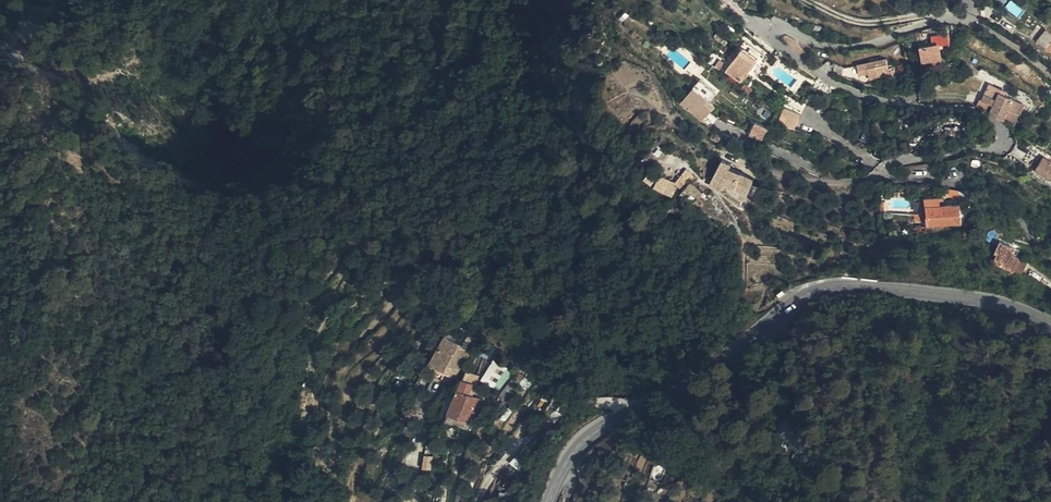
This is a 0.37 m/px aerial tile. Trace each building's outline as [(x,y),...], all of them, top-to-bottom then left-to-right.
[(1041,27),(1032,38),(1050,53),(1050,35),(1041,27)] [(942,36),(941,29),(927,31),(928,39),(942,36)] [(931,39),(913,43),(917,65),(935,61),(931,39)] [(738,49),(727,73),(743,81),(753,58),(760,62),(765,53),(739,40),(735,47),(738,49)] [(879,53),(860,58),(861,66),(870,64),(871,71),(886,67),(885,61),(881,61),(879,53)] [(721,63),(716,69),(720,72),(725,66),(721,63)] [(818,76),(810,72),(807,78),(811,81),(820,86),(824,79),(818,76)] [(691,109),(694,105),(709,88),(694,74),(676,96),(687,105),(691,109)] [(986,97),(1000,102),(1011,107),(1016,95),(995,87),(996,83),(980,76),(973,93),(982,96),(985,99),(986,97)] [(752,91),(744,85),(740,90),(748,96),(752,91)] [(973,102),(982,108),(985,99),(982,96),(973,93),(971,101),(973,102)] [(982,108),(995,113),(1000,102),(986,97),(985,99),(982,108)] [(781,101),(778,111),(784,114),(788,106),(789,104),(781,101)] [(784,114),(778,111),(776,118),(791,122),(796,106),(789,104),(788,106),(784,114)] [(701,112),(694,105),(691,109),(699,115),(701,112)] [(702,110),(701,112),(699,115),(698,116),(716,128),(718,125),(709,119),(711,117),(702,110)] [(749,119),(744,131),(756,136),(761,124),(749,119)] [(1037,150),(1026,164),(1049,182),(1050,179),(1050,162),(1037,150)] [(718,174),(730,179),(737,165),(726,160),(728,157),(720,152),(707,173),(706,175),(715,180),(718,174)] [(689,173),(693,168),(683,158),(679,163),(688,171),(689,173)] [(688,171),(679,163),(674,168),(677,171),(683,176),(688,171)] [(730,179),(744,185),(748,175),(750,171),(737,165),(730,179)] [(649,171),(643,181),(652,188),(659,177),(649,171)] [(683,176),(681,179),(691,189),(692,190),(698,182),(689,173),(688,171),(683,176)] [(748,175),(744,185),(750,188),(755,178),(748,175)] [(659,177),(654,191),(672,197),(677,184),(659,177)] [(930,194),(917,194),(918,222),(951,221),(950,203),(931,203),(930,194)] [(914,211),(904,211),(905,219),(915,219),(914,211)] [(989,233),(986,240),(991,240),(998,241),(1004,242),(1005,240),(989,233)] [(986,240),(983,246),(988,247),(994,248),(1003,251),(1008,253),(1010,250),(1002,247),(1004,242),(998,241),(991,240),(986,240)] [(988,247),(983,246),(980,253),(1004,263),(1008,253),(1003,251),(994,248),(988,247)] [(448,347),(450,348),(452,346),(457,339),(449,334),(455,325),(446,320),(429,347),(442,355),(448,347)] [(476,324),(469,320),(464,328),(463,330),(470,335),(476,324)] [(457,339),(463,330),(455,325),(449,334),(457,339)] [(470,335),(463,330),(457,339),(464,344),(467,340),(470,335)] [(453,350),(458,353),(459,352),(464,344),(457,339),(452,346),(450,348),(453,350)] [(450,348),(443,355),(452,362),(458,353),(453,350),(450,348)] [(480,379),(497,391),(510,374),(493,361),(480,379)] [(473,376),(461,372),(447,412),(460,416),(468,420),(473,405),(478,407),(483,392),(469,387),(473,376)] [(698,447),(693,444),(686,452),(692,456),(698,447)] [(431,470),(431,456),(422,456),(422,470),(431,470)] [(654,464),(649,477),(659,481),(665,468),(654,464)]
